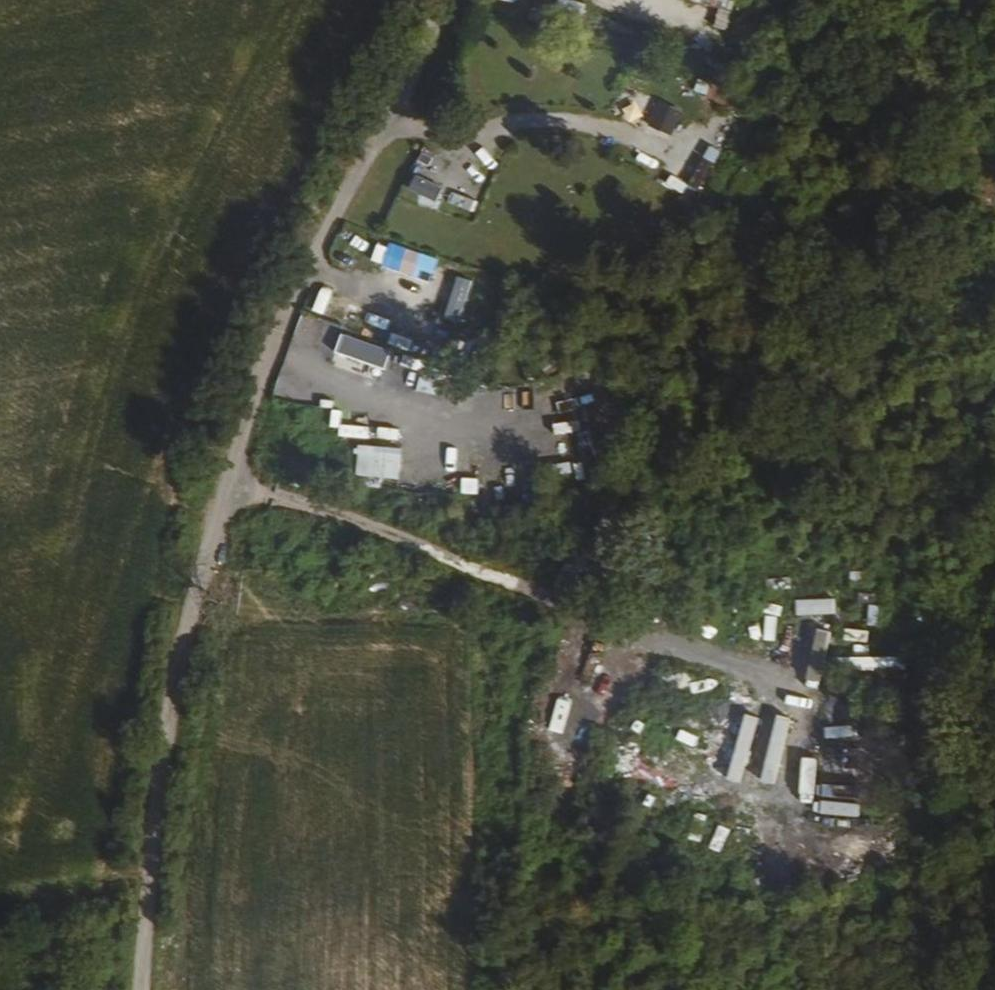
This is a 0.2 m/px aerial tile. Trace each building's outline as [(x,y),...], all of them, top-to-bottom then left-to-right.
[(709,84),(704,99),(737,111),(742,96),(709,84)] [(646,125),(683,141),(694,118),(657,101),(646,125)] [(412,173),(404,192),(432,204),(440,185),(412,173)] [(470,213),(474,199),(447,193),(444,208),(470,213)] [(408,268),(429,273),(432,261),(411,256),(408,268)] [(460,338),(467,278),(448,276),(440,336),(460,338)] [(576,414),(563,417),(570,450),(583,447),(576,414)] [(366,439),(367,425),(338,424),(338,438),(366,439)] [(371,437),(396,439),(396,427),(372,426),(371,437)] [(398,480),(399,447),(356,445),(355,478),(398,480)] [(558,484),(585,482),(584,470),(557,472),(558,484)] [(847,573),(849,586),(868,584),(866,570),(847,573)] [(829,614),(834,575),(817,573),(813,612),(829,614)] [(788,657),(798,589),(785,587),(775,655),(788,657)] [(865,624),(877,625),(880,604),(867,602),(865,624)] [(764,604),(763,639),(774,640),(775,605),(764,604)] [(840,640),(865,641),(865,629),(841,627),(840,640)] [(833,669),(899,671),(899,657),(834,656),(833,669)] [(683,680),(682,692),(703,693),(704,682),(683,680)] [(849,747),(819,748),(820,781),(850,780),(849,747)] [(677,754),(676,770),(695,772),(697,756),(677,754)] [(846,809),(845,784),(823,785),(824,810),(846,809)] [(894,847),(898,838),(874,828),(870,837),(894,847)]
